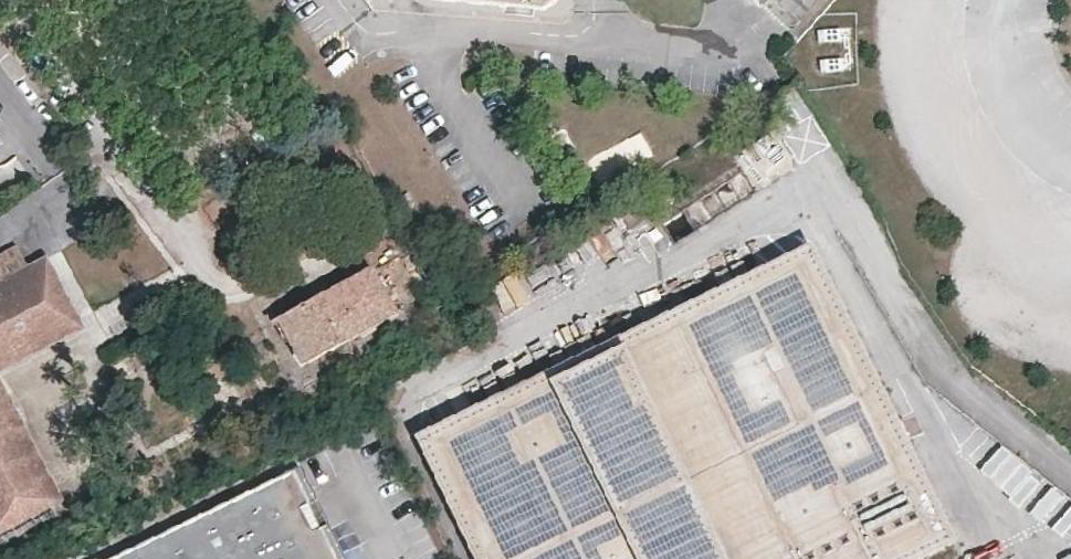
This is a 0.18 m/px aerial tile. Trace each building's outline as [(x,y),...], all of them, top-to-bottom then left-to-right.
[(872,19),(901,21),(903,0),(874,0),(872,19)] [(80,316),(48,257),(28,266),(18,247),(0,256),(0,358),(80,316)] [(429,443),(486,558),(886,558),(948,534),(810,254),(429,443)] [(283,343),(289,340),(297,335),(311,361),(398,313),(374,268),(324,295),(273,324),(283,343)] [(80,316),(0,358),(0,403),(53,504),(66,498),(0,375),(86,330),(83,323),(80,316)] [(303,365),(311,361),(297,335),(289,340),(303,365)] [(53,504),(0,403),(0,533),(53,504)] [(117,558),(335,558),(294,473),(117,558)]
